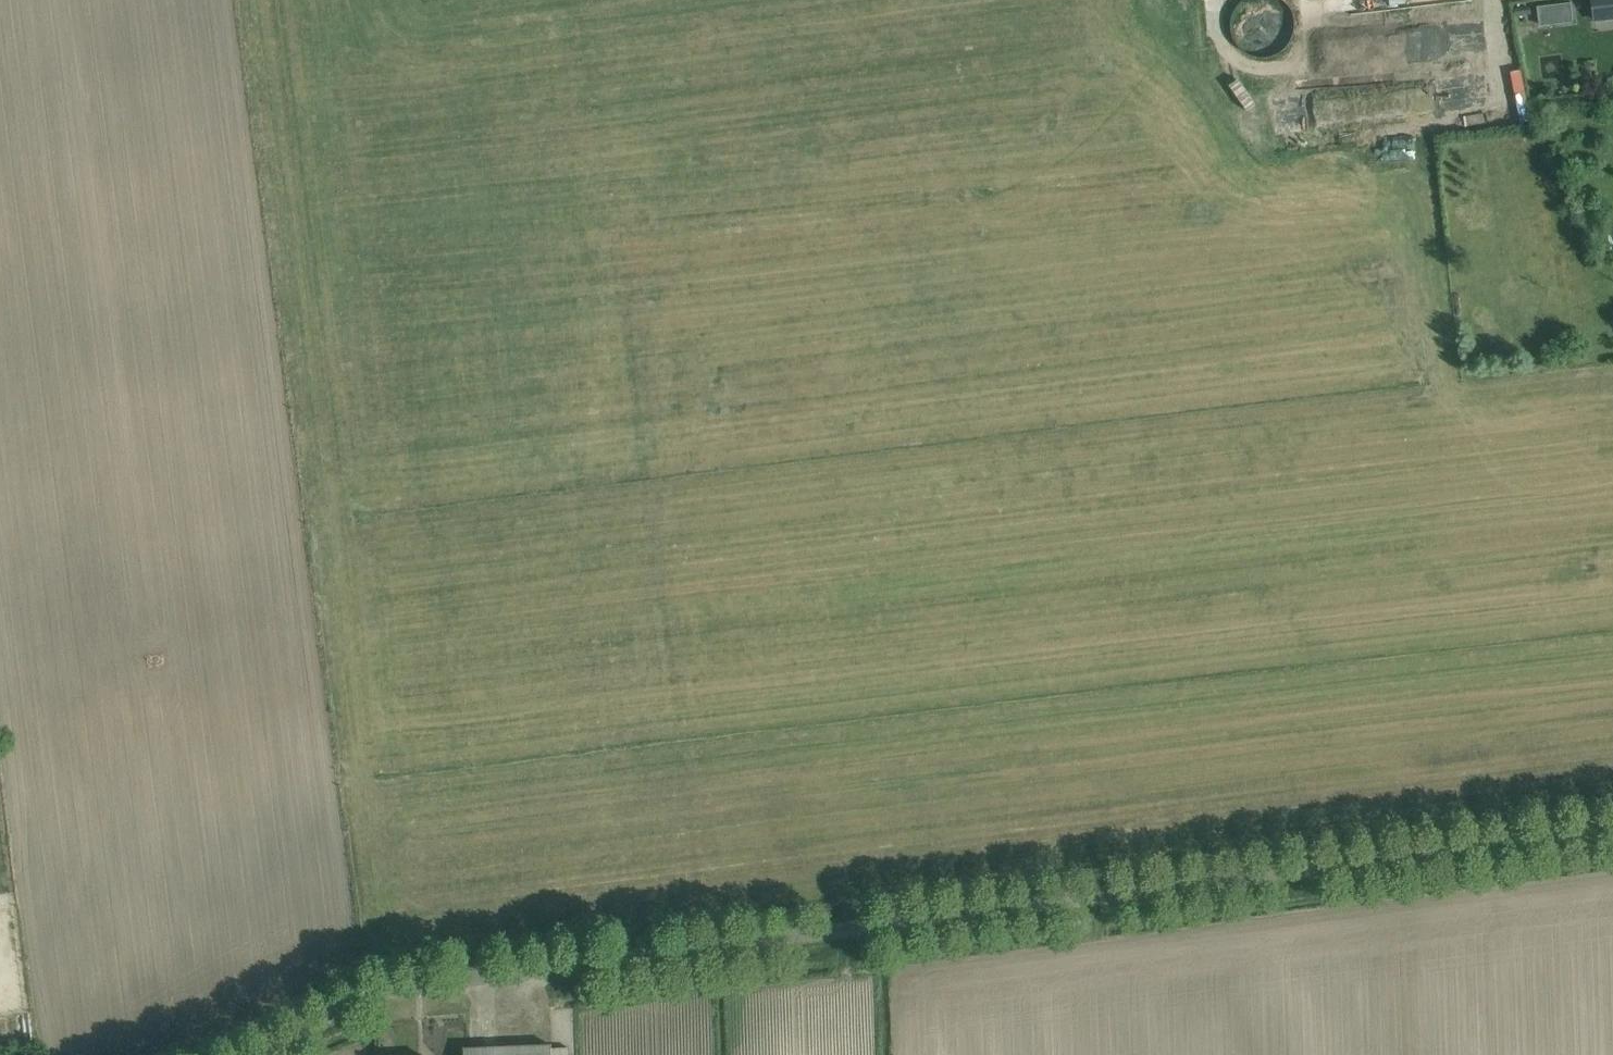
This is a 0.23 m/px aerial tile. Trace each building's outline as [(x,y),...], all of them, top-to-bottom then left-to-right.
[(1612,19),(1612,0),(1595,0),(1597,21),(1612,19)] [(1537,4),(1538,25),(1573,24),(1572,3),(1537,4)] [(464,1054),(569,1054),(568,1047),(552,1048),(552,1046),(464,1049),(464,1054)]
